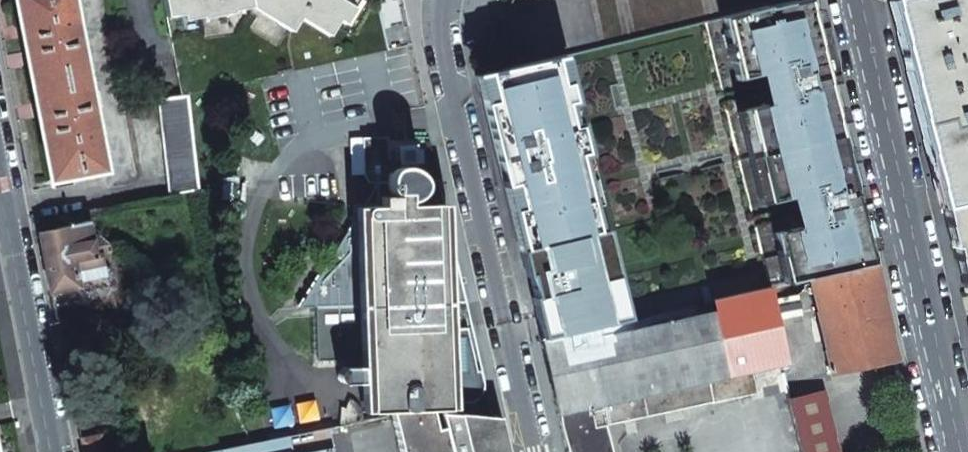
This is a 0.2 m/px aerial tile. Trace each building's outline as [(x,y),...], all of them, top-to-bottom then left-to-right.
[(49,181),(105,170),(72,0),(14,0),(49,181)] [(166,18),(200,11),(201,19),(233,13),(231,4),(248,0),(163,0),(166,18)] [(181,97),(306,70),(388,50),(377,0),(350,0),(327,36),(298,18),(290,32),(275,23),(277,21),(261,11),(263,8),(250,0),(248,0),(231,4),(233,13),(201,19),(200,11),(166,18),(181,97)] [(263,8),(261,11),(277,21),(275,23),(290,32),(298,18),(327,36),(350,0),(250,0),(263,8)] [(498,71),(480,75),(501,160),(544,338),(608,324),(711,301),(770,288),(810,279),(872,266),(809,0),(797,0),(795,0),(729,17),(708,22),(549,58),(498,71)] [(510,5),(491,35),(498,71),(549,58),(708,22),(729,17),(795,0),(513,0),(510,5)] [(923,132),(942,207),(947,206),(967,202),(917,0),(890,0),(923,132)] [(967,202),(967,0),(917,0),(967,202)] [(181,97),(159,99),(170,195),(199,190),(188,96),(181,97)] [(360,140),(362,208),(395,206),(395,194),(391,192),(389,188),(387,184),(387,180),(387,178),(388,176),(388,174),(389,173),(389,172),(391,171),(393,170),(386,154),(386,139),(360,140)] [(391,192),(395,194),(395,206),(407,206),(407,200),(411,200),(414,199),(416,198),(419,196),(421,193),(422,191),(424,188),(424,185),(424,181),(423,177),(418,172),(414,169),(411,168),(401,167),(396,168),(393,170),(391,171),(389,172),(389,173),(388,174),(388,176),(387,178),(387,180),(387,184),(389,188),(391,192)] [(438,181),(424,181),(424,185),(424,188),(422,191),(421,193),(419,196),(416,198),(414,199),(411,200),(407,200),(407,206),(441,205),(443,205),(438,181)] [(965,279),(967,279),(967,202),(947,206),(951,223),(955,223),(962,258),(961,259),(965,279)] [(363,230),(356,230),(359,307),(366,307),(370,412),(390,411),(438,409),(447,408),(443,300),(441,205),(407,206),(395,206),(362,208),(363,230)] [(441,205),(443,300),(466,303),(450,235),(443,205),(441,205)] [(89,221),(39,232),(46,269),(53,307),(81,302),(80,294),(106,289),(100,255),(95,256),(92,236),(89,221)] [(356,230),(348,231),(323,269),(298,308),(359,307),(356,230)] [(99,234),(92,236),(95,256),(100,255),(118,251),(99,234)] [(810,279),(830,375),(895,361),(874,265),(872,266),(810,279)] [(714,312),(613,334),(614,335),(588,341),(602,404),(704,381),(749,371),(786,362),(777,322),(772,300),(770,288),(711,301),(714,312)] [(797,295),(772,300),(777,322),(801,316),(797,295)] [(604,424),(600,404),(602,404),(588,341),(614,335),(613,334),(610,335),(608,324),(544,338),(540,339),(567,451),(611,451),(604,424)] [(749,371),(704,381),(709,401),(754,391),(749,371)] [(604,424),(709,401),(704,381),(602,404),(600,404),(604,424)] [(824,390),(789,398),(802,451),(840,451),(824,390)] [(352,399),(348,397),(347,407),(341,405),(340,423),(364,419),(362,411),(358,405),(352,399)] [(400,451),(448,451),(438,412),(438,409),(390,411),(400,451)] [(438,412),(448,451),(505,451),(504,447),(499,424),(497,418),(438,412)] [(79,440),(82,451),(103,451),(100,436),(79,440)]
